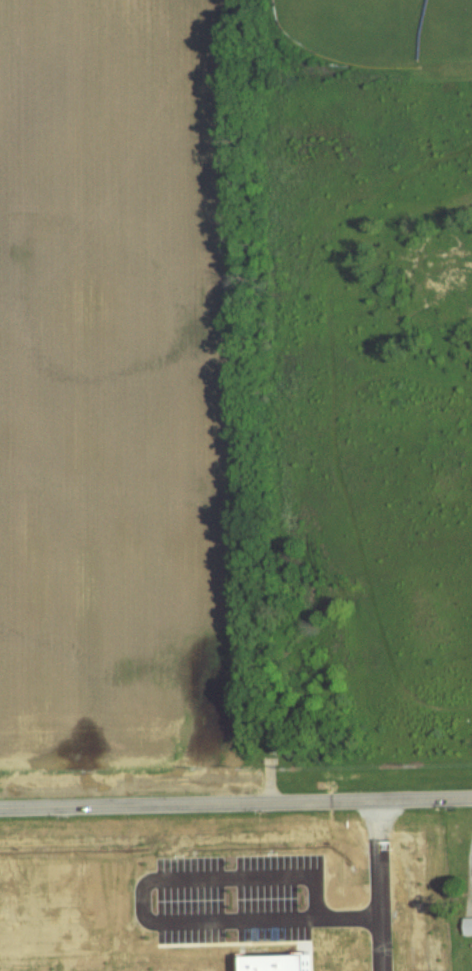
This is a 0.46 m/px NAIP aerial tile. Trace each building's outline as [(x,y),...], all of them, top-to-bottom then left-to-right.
[(317,957),(243,958),(244,969),(249,969),(249,970),(317,970),(317,957)]
